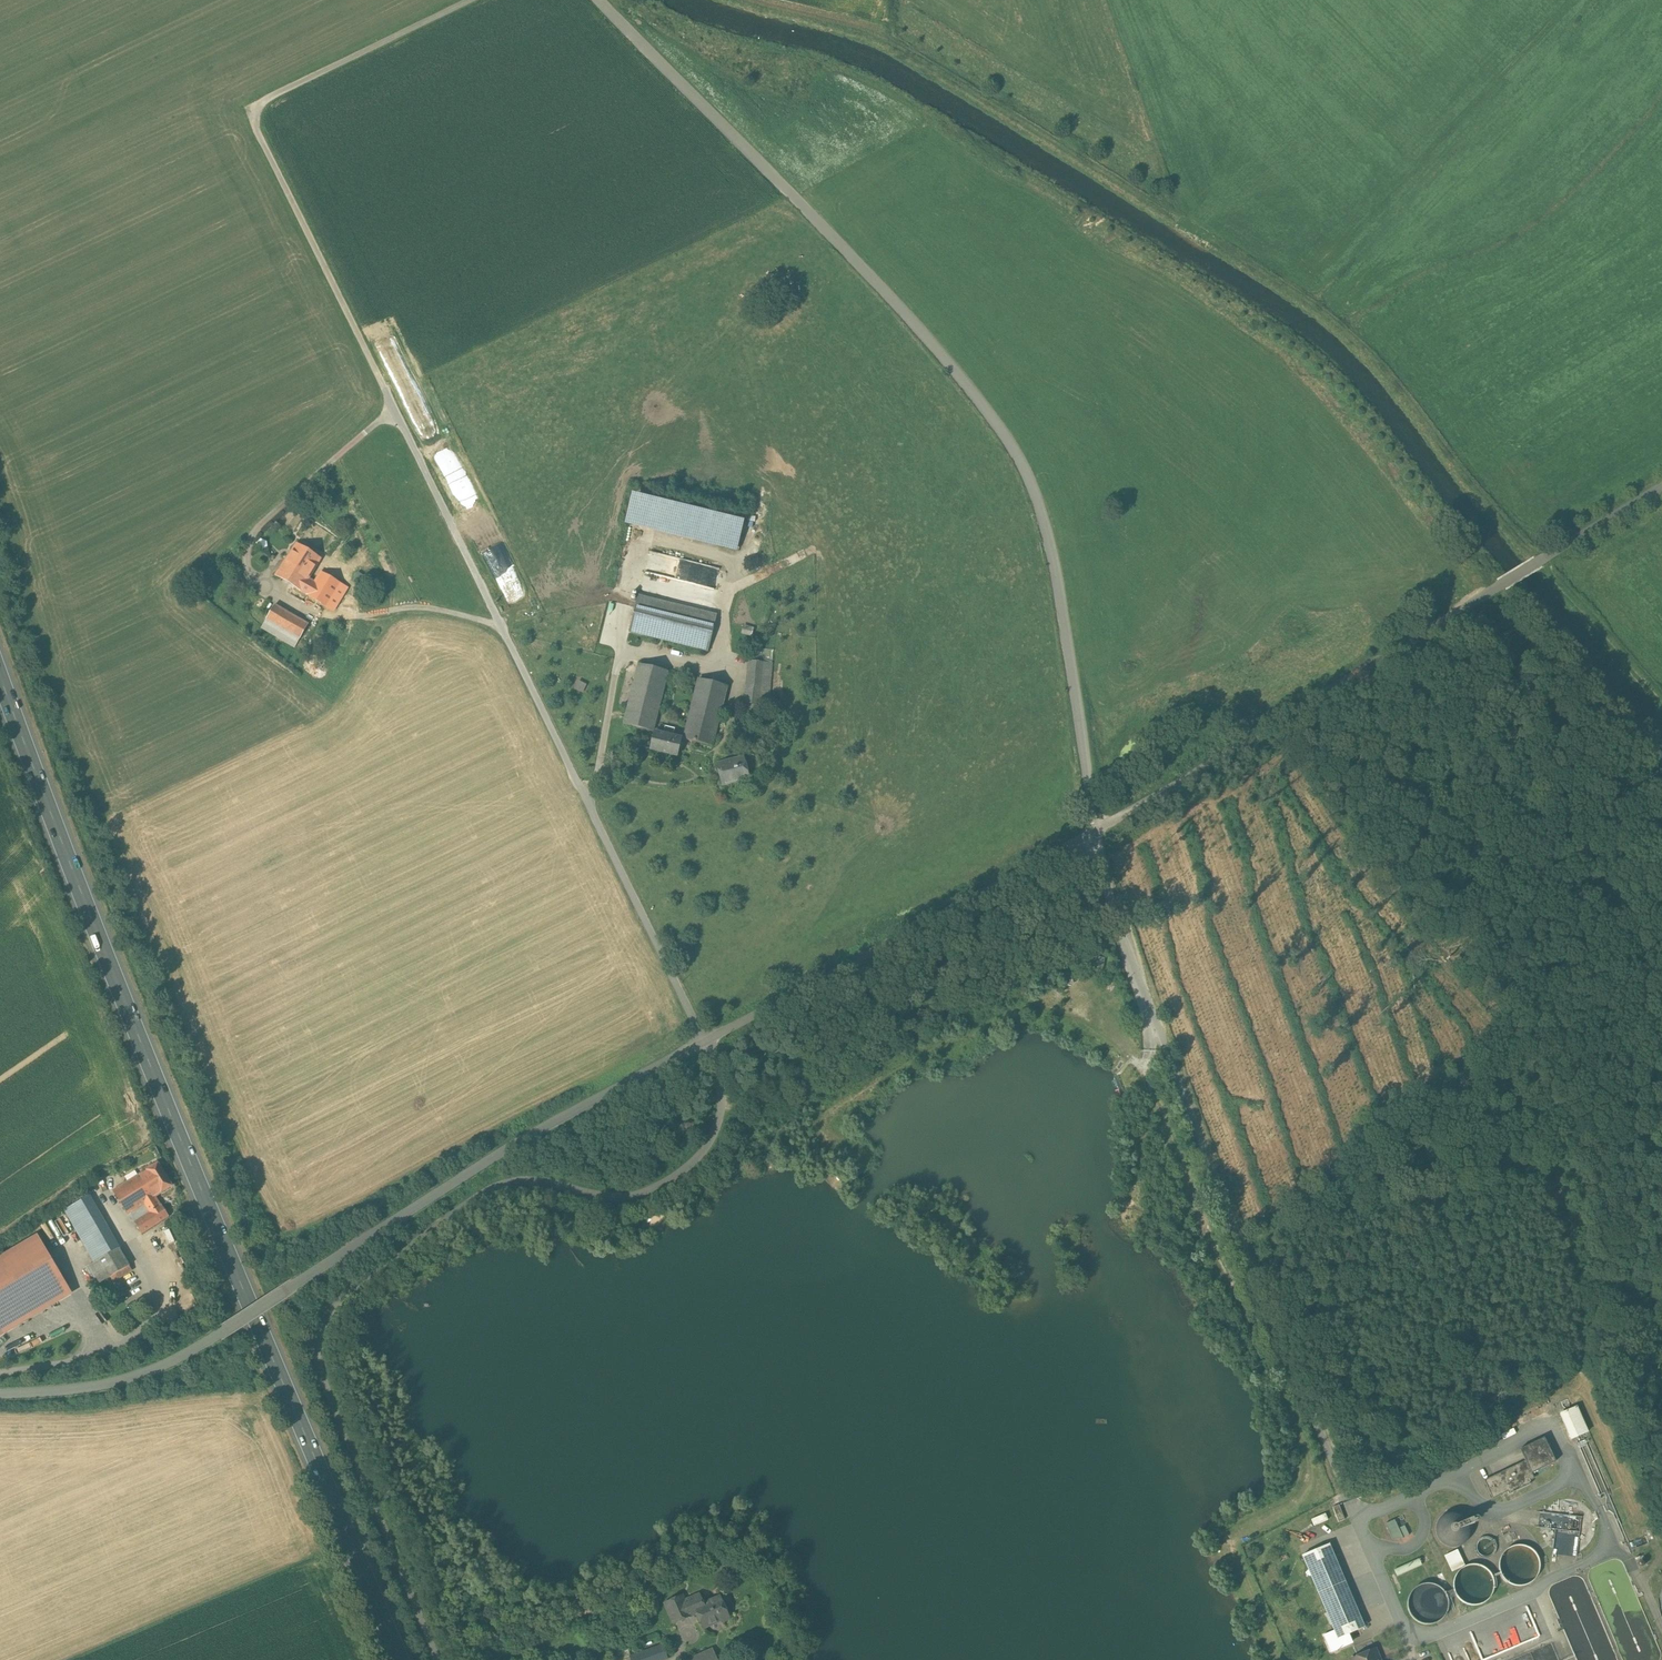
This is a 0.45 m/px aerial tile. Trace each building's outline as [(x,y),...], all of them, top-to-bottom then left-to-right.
[(739,524),(635,498),(630,520),(733,545),(739,524)] [(496,536),(477,544),(481,553),(500,546),(496,536)] [(319,558),(297,544),(286,561),(308,575),(319,558)] [(321,574),(314,583),(306,578),(308,575),(286,561),(277,575),(333,608),(346,588),(321,574)] [(716,614),(637,595),(629,631),(708,650),(716,614)] [(308,624),(275,604),(266,620),(299,640),(308,624)] [(764,662),(749,660),(748,670),(763,671),(764,662)] [(772,662),(764,662),(763,671),(760,704),(768,705),(772,662)] [(667,671),(639,664),(624,724),(652,731),(667,671)] [(763,671),(748,670),(744,703),(760,704),(763,671)] [(727,685),(699,678),(684,739),(712,746),(727,685)] [(576,688),(584,692),(588,683),(580,679),(576,688)] [(675,728),(665,726),(663,734),(655,732),(650,749),(676,755),(679,747),(681,748),(682,743),(680,742),(681,738),(673,736),(675,728)] [(743,757),(717,764),(722,784),(748,778),(743,757)] [(171,1186),(157,1164),(139,1176),(145,1185),(147,1188),(152,1197),(171,1186)] [(89,1195),(64,1210),(70,1219),(95,1205),(89,1195)] [(119,1248),(95,1205),(70,1219),(94,1262),(119,1248)] [(36,1236),(0,1257),(0,1336),(71,1294),(36,1236)] [(119,1248),(94,1262),(87,1266),(97,1283),(129,1265),(119,1248)] [(57,1322),(39,1326),(41,1332),(58,1327),(57,1322)] [(1587,1432),(1576,1406),(1560,1413),(1571,1439),(1587,1432)] [(1543,1437),(1520,1449),(1529,1468),(1524,1470),(1520,1463),(1484,1480),(1493,1498),(1507,1491),(1509,1494),(1530,1484),(1526,1475),(1531,1473),(1555,1461),(1543,1437)] [(1339,1505),(1332,1507),(1338,1522),(1345,1520),(1339,1505)] [(1554,1553),(1577,1555),(1581,1515),(1537,1511),(1536,1526),(1556,1527),(1554,1553)] [(1437,1528),(1437,1534),(1440,1540),(1444,1544),(1449,1547),(1455,1548),(1461,1547),(1466,1544),(1470,1539),(1472,1534),(1472,1528),(1471,1522),(1467,1518),(1463,1514),(1457,1512),(1452,1512),(1446,1514),(1441,1518),(1438,1523),(1437,1528)] [(1394,1519),(1385,1524),(1392,1539),(1403,1538),(1394,1519)] [(1483,1536),(1476,1549),(1489,1556),(1496,1542),(1483,1536)] [(1345,1582),(1329,1544),(1302,1555),(1318,1593),(1345,1582)] [(1500,1563),(1501,1570),(1503,1577),(1508,1582),(1514,1585),(1521,1586),(1528,1585),(1534,1581),(1538,1576),(1541,1570),(1541,1563),(1539,1556),(1536,1551),(1530,1547),(1524,1545),(1517,1545),(1511,1547),(1505,1551),(1502,1557),(1500,1563)] [(1460,1549),(1446,1554),(1452,1569),(1466,1564),(1460,1549)] [(1421,1558),(1395,1568),(1397,1575),(1424,1564),(1421,1558)] [(1454,1583),(1455,1590),(1457,1596),(1462,1601),(1468,1605),(1475,1606),(1482,1604),(1488,1601),(1492,1596),(1495,1589),(1495,1583),(1493,1576),(1490,1571),(1484,1567),(1478,1564),(1471,1564),(1465,1567),(1459,1571),(1456,1576),(1454,1583)] [(1585,1583),(1579,1577),(1573,1576),(1553,1585),(1550,1589),(1549,1595),(1577,1659),(1618,1659),(1585,1583)] [(1345,1582),(1318,1593),(1337,1638),(1364,1627),(1345,1582)] [(1408,1603),(1409,1610),(1411,1617),(1416,1622),(1422,1625),(1429,1626),(1436,1625),(1442,1621),(1447,1616),(1449,1610),(1449,1603),(1448,1597),(1444,1591),(1438,1587),(1432,1585),(1425,1585),(1419,1587),(1414,1591),(1410,1597),(1408,1603)] [(700,1614),(705,1628),(734,1618),(727,1599),(708,1606),(703,1592),(686,1598),(685,1594),(665,1601),(673,1624),(700,1614)] [(631,1655),(633,1659),(665,1659),(670,1658),(664,1642),(631,1655)] [(1350,1659),(1351,1659),(1379,1659),(1374,1649),(1350,1659)]
